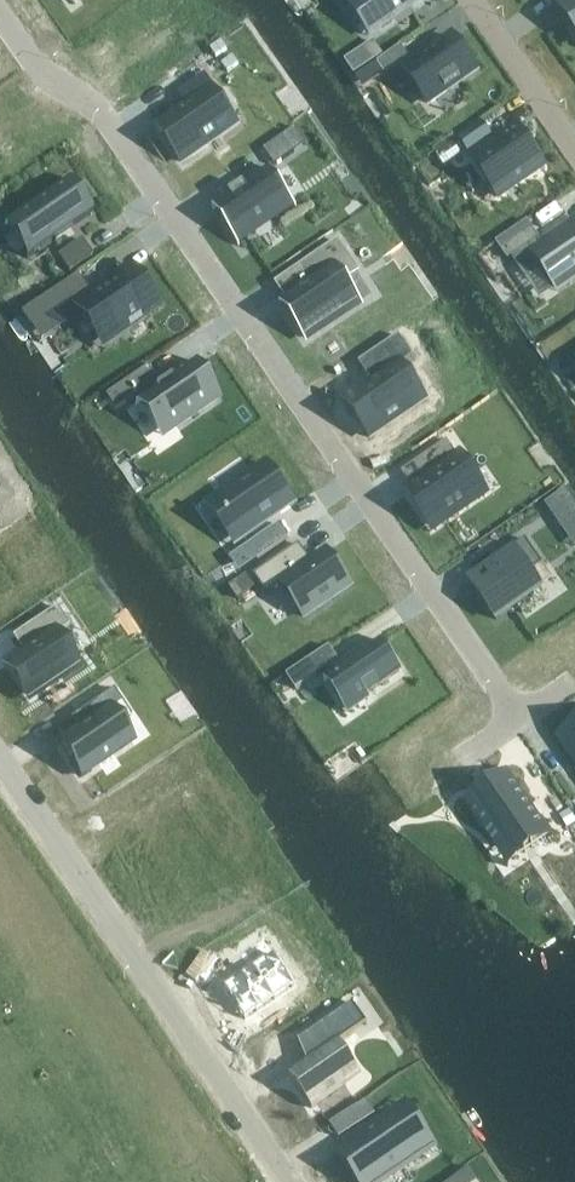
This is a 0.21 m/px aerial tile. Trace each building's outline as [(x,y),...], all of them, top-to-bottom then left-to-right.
[(350,8),(358,2),(377,29),(419,0),(345,0),(350,8)] [(560,5),(574,27),(574,0),(566,0),(560,5)] [(450,40),(402,73),(425,106),(473,73),(450,40)] [(365,67),(382,56),(372,42),(356,53),(365,67)] [(384,76),(408,59),(400,47),(375,64),(384,76)] [(215,93),(204,77),(180,94),(190,108),(158,131),(180,163),(230,128),(209,97),(215,93)] [(469,156),(492,140),(481,123),(458,139),(469,156)] [(517,132),(474,161),(498,197),(541,168),(517,132)] [(274,166),(297,150),(285,134),(263,151),(274,166)] [(230,197),(215,207),(236,239),(289,203),(267,171),(244,188),(244,187),(230,197)] [(66,181),(10,220),(34,254),(90,215),(66,181)] [(492,241),(507,261),(522,251),(525,255),(556,300),(574,287),(574,221),(542,243),(525,218),(492,241)] [(81,241),(57,257),(68,273),(92,257),(81,241)] [(286,302),(282,305),(306,340),(344,314),(340,308),(354,299),(344,284),(359,274),(338,243),(300,269),(311,285),(286,302)] [(131,271),(81,305),(105,339),(124,326),(127,330),(142,320),(139,315),(154,305),(131,271)] [(77,316),(69,304),(87,291),(76,276),(19,315),(25,323),(50,307),(63,326),(77,316)] [(191,365),(140,401),(164,436),(216,401),(191,365)] [(400,365),(346,403),(371,439),(424,401),(400,365)] [(156,382),(146,367),(123,384),(133,398),(156,382)] [(426,482),(409,494),(432,528),(482,493),(459,459),(457,460),(446,444),(415,466),(426,482)] [(267,466),(218,502),(240,535),(291,500),(267,466)] [(544,505),(563,532),(574,523),(574,507),(564,491),(544,505)] [(288,540),(279,526),(248,547),(257,561),(288,540)] [(548,569),(531,544),(493,569),(501,581),(481,594),(501,624),(546,593),(535,577),(548,569)] [(299,546),(254,577),(267,597),(282,586),(305,619),(349,588),(326,553),(310,563),(299,546)] [(254,589),(245,577),(229,589),(238,601),(254,589)] [(56,608),(11,638),(12,640),(15,638),(25,653),(8,664),(30,697),(77,666),(55,635),(68,626),(56,608)] [(381,642),(328,679),(344,701),(353,695),(358,703),(364,698),(401,671),(381,642)] [(306,664),(286,677),(296,691),(316,678),(306,664)] [(59,744),(81,776),(131,742),(101,698),(77,714),(85,727),(59,744)] [(562,739),(574,759),(574,730),(562,739)] [(487,795),(469,808),(498,851),(515,839),(527,855),(552,838),(511,778),(493,791),(497,796),(491,801),(487,795)] [(255,967),(228,985),(250,1017),(300,983),(268,936),(245,952),(255,967)] [(312,1061),(289,1077),(311,1110),(346,1086),(341,1080),(357,1069),(339,1044),(355,1033),(342,1013),(299,1043),(312,1061)] [(349,1113),(358,1126),(375,1115),(365,1101),(349,1112),(349,1113)] [(394,1114),(342,1150),(365,1181),(382,1181),(422,1154),(394,1114)]
